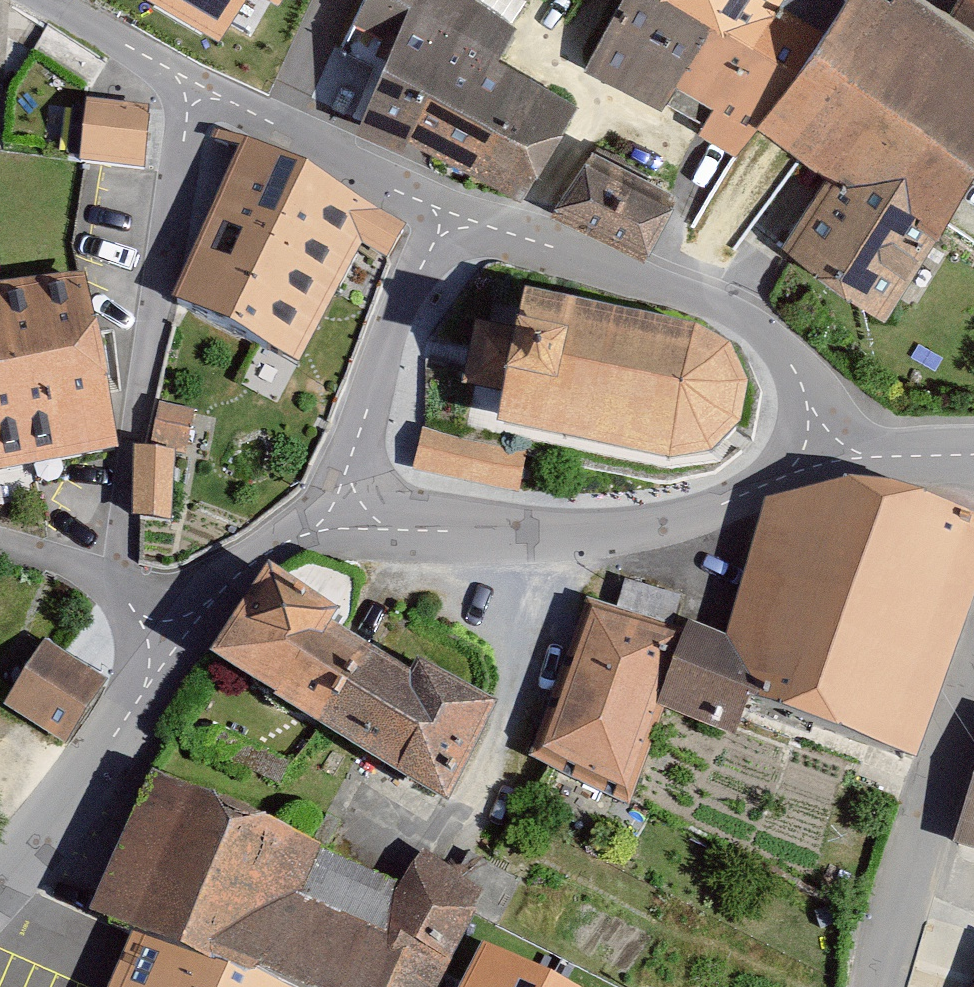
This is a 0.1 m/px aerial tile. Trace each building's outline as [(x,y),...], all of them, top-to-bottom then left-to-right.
[(222,44),(247,0),(145,0),(222,44)] [(278,11),(284,0),(259,0),(278,11)] [(488,0),(363,0),(397,16),(382,50),(353,113),(427,145),(522,187),(542,154),(577,95),(492,49),(516,21),(488,0)] [(713,7),(702,0),(617,0),(585,63),(663,100),(713,7)] [(759,113),(830,161),(936,222),(973,166),(973,19),(956,9),(937,0),(831,0),(796,50),(759,113)] [(956,9),(973,19),(973,0),(962,0),(956,9)] [(734,147),(759,113),(796,50),(713,7),(663,100),(734,147)] [(151,104),(86,98),(80,161),(145,167),(151,104)] [(244,143),(178,299),(296,360),(359,240),(386,256),(404,223),(244,143)] [(647,249),(675,191),(581,147),(553,205),(647,249)] [(936,222),(830,161),(783,241),(883,310),(936,222)] [(118,446),(105,376),(84,271),(0,282),(0,470),(118,446)] [(475,321),(465,384),(504,392),(496,424),(668,454),(706,444),(732,419),(744,374),(727,346),(694,325),(523,289),(515,329),(475,321)] [(160,402),(152,440),(185,448),(194,410),(160,402)] [(424,428),(410,467),(517,485),(521,450),(424,428)] [(138,445),(134,516),(171,518),(175,447),(138,445)] [(920,494),(851,485),(764,509),(727,638),(686,626),(662,707),(736,734),(751,695),(917,756),(927,730),(973,595),(973,515),(920,494)] [(339,609),(266,568),(215,660),(448,790),(498,700),(423,658),(409,683),(324,636),(339,609)] [(686,626),(590,597),(529,755),(629,803),(662,707),(686,626)] [(46,640),(5,703),(65,743),(107,681),(46,640)] [(114,924),(273,986),(395,986),(411,946),(450,962),(475,898),(151,770),(93,915),(114,924)] [(954,845),(973,851),(973,778),(954,845)] [(89,986),(273,986),(114,924),(89,986)] [(456,986),(582,986),(483,936),(456,986)]
